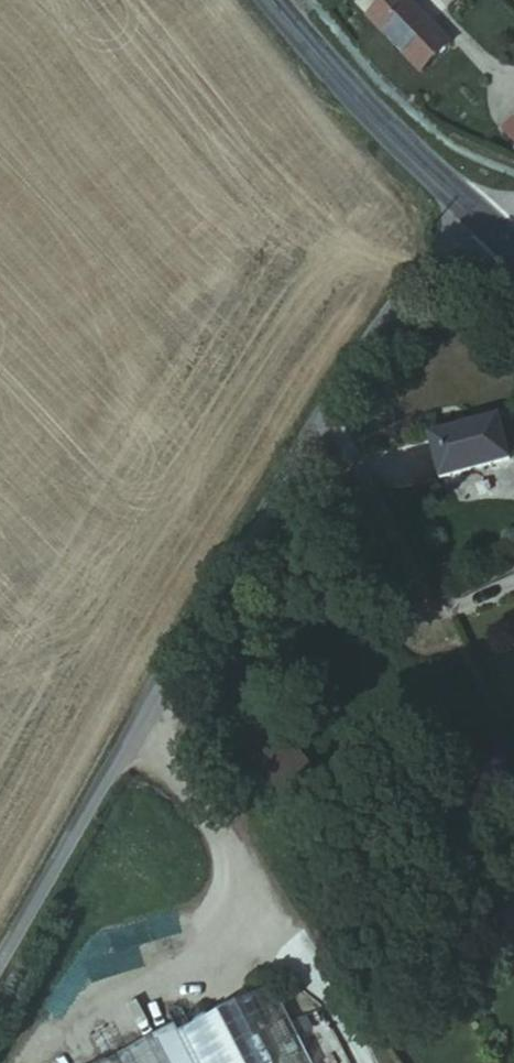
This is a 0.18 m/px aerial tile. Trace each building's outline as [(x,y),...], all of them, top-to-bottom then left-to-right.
[(383,50),(414,23),(394,0),(339,0),(383,50)] [(500,133),(513,147),(513,119),(500,133)] [(438,486),(513,473),(506,437),(513,436),(510,418),(429,433),(438,486)] [(50,1062),(207,1062),(225,1055),(190,970),(181,949),(31,1016),(50,1062)] [(262,1062),(380,1062),(329,950),(231,995),(262,1062)] [(231,995),(215,960),(190,970),(225,1055),(207,1062),(262,1062),(231,995)]
